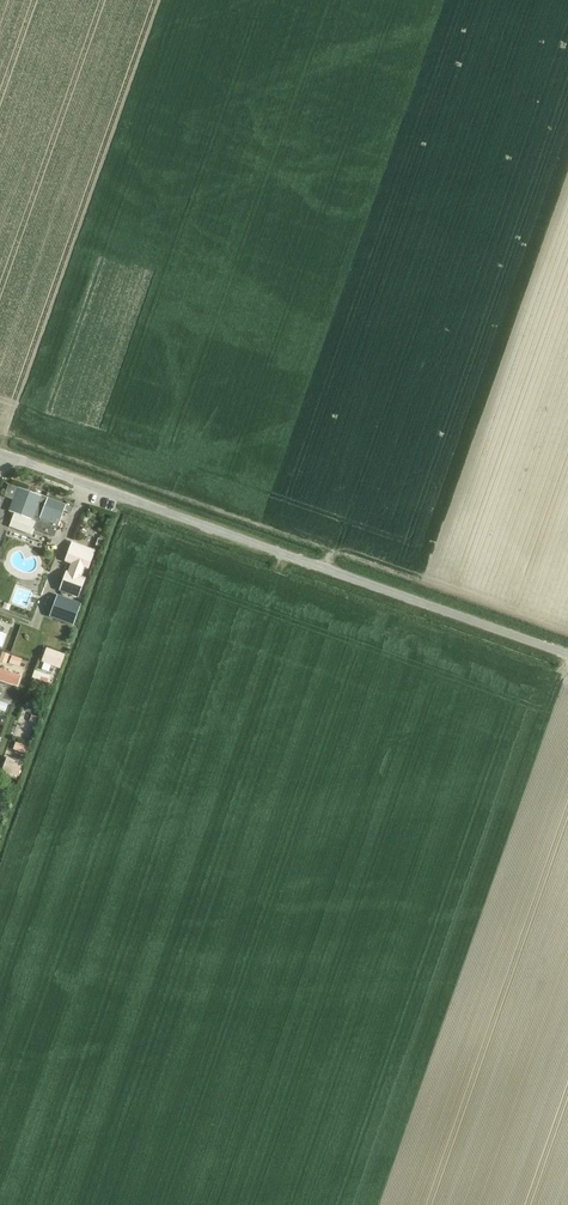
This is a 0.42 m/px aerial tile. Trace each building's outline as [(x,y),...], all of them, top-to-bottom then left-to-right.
[(9,486),(5,498),(13,501),(9,512),(37,522),(34,530),(54,537),(65,506),(46,499),(45,501),(39,499),(39,497),(9,486)] [(106,541),(108,532),(100,531),(98,539),(106,541)] [(88,571),(94,551),(79,546),(77,552),(70,549),(66,563),(72,565),(69,574),(67,573),(61,592),(79,598),(85,580),(81,578),(84,569),(88,571)] [(73,627),(81,605),(60,598),(53,620),(73,627)] [(65,664),(71,647),(50,640),(44,656),(65,664)] [(5,645),(1,654),(10,658),(13,648),(5,645)] [(14,649),(11,658),(23,661),(26,652),(14,649)] [(25,668),(0,663),(0,673),(22,679),(25,668)] [(23,770),(24,754),(7,753),(6,769),(23,770)]
